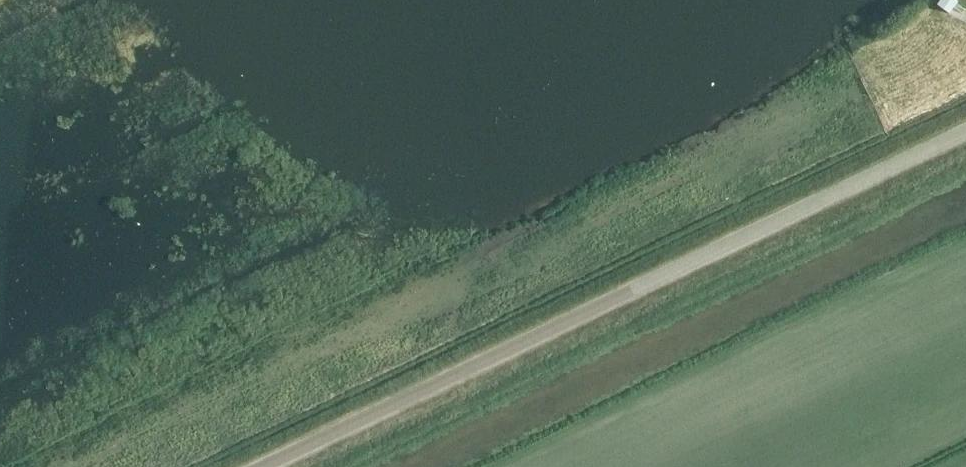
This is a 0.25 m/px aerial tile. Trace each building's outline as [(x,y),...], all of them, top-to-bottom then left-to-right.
[(937,7),(949,15),(958,3),(954,0),(941,0),(937,7)]
